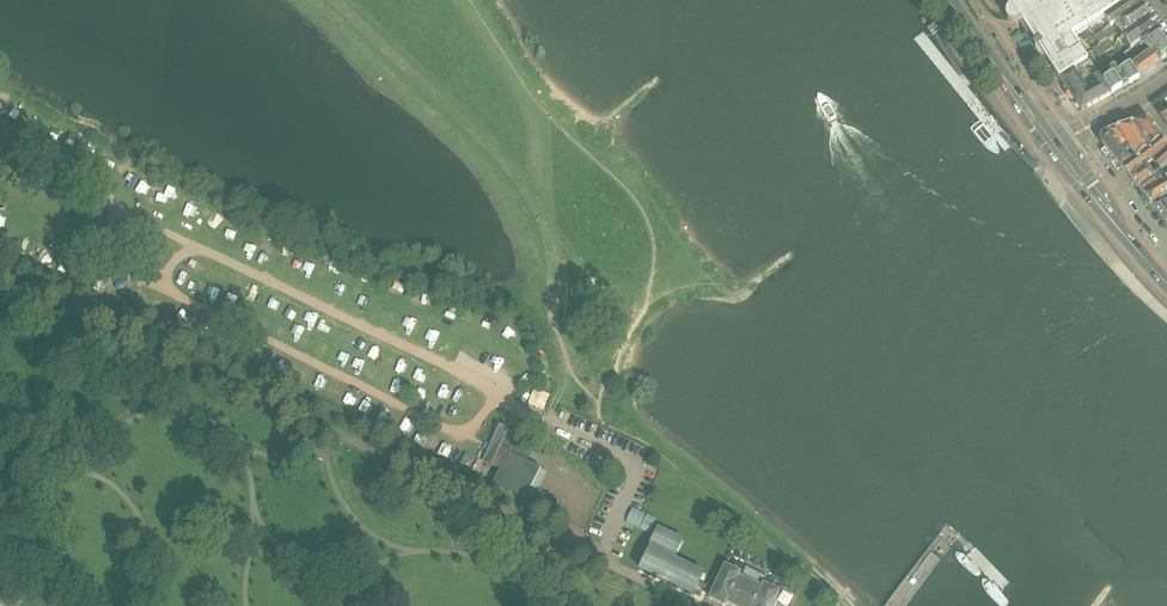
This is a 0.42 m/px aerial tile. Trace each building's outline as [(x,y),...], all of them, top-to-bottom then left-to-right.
[(1012,4),(1014,7),(1015,6),(1022,22),(1059,79),(1060,79),(1089,60),(1085,55),(1075,38),(1089,31),(1135,0),(1018,0),(1012,4)] [(1089,31),(1094,38),(1095,38),(1110,28),(1114,25),(1141,6),(1137,0),(1135,0),(1089,31)] [(1008,21),(1010,22),(1012,23),(1016,24),(1017,24),(1018,24),(1021,23),(1022,22),(1015,6),(1014,7),(1012,4),(1008,6),(1007,9),(1006,11),(1005,13),(1005,16),(1007,19),(1008,21)] [(1121,38),(1150,18),(1141,6),(1114,25),(1121,36),(1121,37),(1121,38)] [(1121,38),(1130,50),(1142,42),(1142,43),(1159,31),(1150,18),(1121,38)] [(1110,28),(1095,38),(1094,38),(1094,39),(1098,46),(1103,54),(1113,48),(1107,40),(1115,35),(1110,28)] [(1159,31),(1142,43),(1161,63),(1166,59),(1166,41),(1159,31)] [(1124,54),(1130,64),(1139,79),(1140,78),(1161,63),(1142,43),(1142,42),(1130,50),(1124,54)] [(1085,55),(1089,60),(1097,73),(1101,70),(1090,52),(1085,55)] [(1081,111),(1111,94),(1103,82),(1097,73),(1089,60),(1060,79),(1081,111)] [(1111,94),(1121,89),(1139,79),(1130,64),(1112,76),(1107,79),(1103,82),(1111,94)] [(1107,79),(1101,70),(1097,73),(1103,82),(1107,79)] [(1161,117),(1166,125),(1166,116),(1165,109),(1157,111),(1160,116),(1161,117)] [(1148,118),(1133,123),(1147,147),(1160,136),(1148,118)] [(1133,123),(1112,130),(1111,135),(1120,148),(1121,147),(1130,160),(1147,147),(1133,123)] [(1130,160),(1121,147),(1120,148),(1111,135),(1112,130),(1102,134),(1101,136),(1100,139),(1101,142),(1101,144),(1103,146),(1120,167),(1130,160)] [(1124,172),(1129,179),(1152,162),(1166,150),(1166,145),(1160,136),(1147,147),(1130,160),(1120,167),(1124,172)] [(1152,162),(1160,172),(1161,172),(1166,167),(1166,150),(1152,162)] [(1129,179),(1135,185),(1138,189),(1143,195),(1166,179),(1161,172),(1160,172),(1152,162),(1129,179)] [(1147,200),(1151,206),(1166,198),(1166,179),(1143,195),(1147,200)] [(1163,222),(1166,225),(1166,224),(1166,198),(1151,206),(1163,222)] [(170,263),(170,255),(162,255),(162,264),(170,263)] [(338,281),(342,270),(331,267),(327,278),(338,281)] [(401,320),(404,310),(392,306),(389,316),(401,320)] [(500,470),(494,483),(493,484),(515,494),(515,495),(552,513),(558,501),(532,488),(541,469),(527,462),(534,446),(507,434),(508,431),(509,431),(509,430),(500,426),(494,439),(495,439),(484,462),(492,466),(500,470)] [(571,460),(581,463),(584,451),(574,448),(571,460)] [(710,599),(724,605),(726,602),(733,605),(774,605),(777,602),(774,600),(778,591),(764,584),(762,587),(761,587),(766,577),(744,567),(740,576),(739,576),(740,573),(726,566),(715,587),(712,586),(711,586),(699,582),(703,573),(673,559),(674,556),(675,556),(682,540),(659,529),(651,545),(653,545),(651,549),(651,548),(641,570),(693,595),(697,586),(709,590),(710,590),(713,591),(710,599)]
